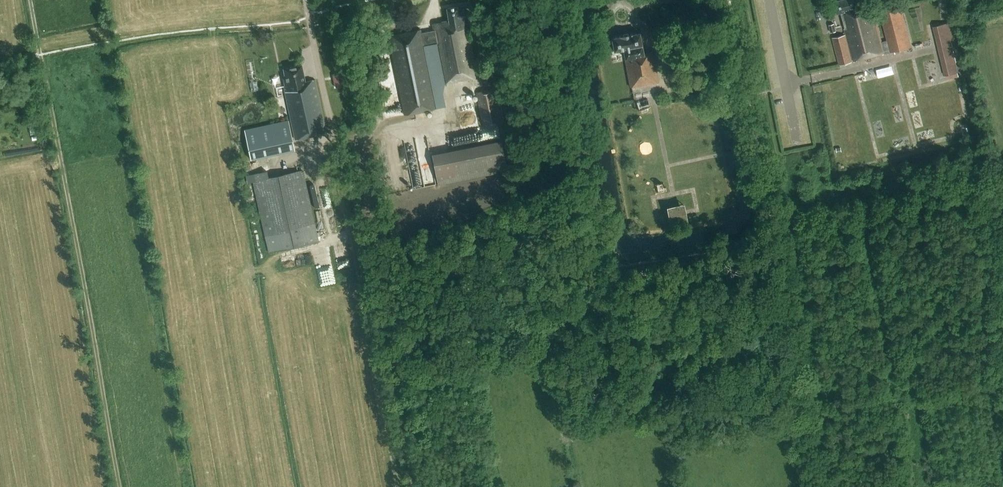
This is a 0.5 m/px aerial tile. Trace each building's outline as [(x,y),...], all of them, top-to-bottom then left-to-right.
[(911,46),(900,4),(880,10),(888,41),(881,42),(871,4),(860,7),(858,0),(841,0),(835,2),(838,13),(841,12),(846,29),(844,30),(846,35),(834,38),(841,65),(911,46)] [(449,21),(434,23),(435,30),(422,33),(422,29),(389,35),(404,115),(436,109),(445,107),(442,94),(444,83),(485,76),(483,62),(474,63),(468,28),(465,28),(463,19),(471,17),(469,8),(458,10),(458,6),(447,8),(449,21)] [(936,24),(946,76),(961,73),(951,21),(936,24)] [(630,87),(656,83),(651,51),(643,52),(640,33),(612,38),(614,51),(623,49),(630,87)] [(295,139),(326,132),(314,80),(305,81),(302,65),(283,69),(285,75),(283,76),(285,86),(284,86),(295,139)] [(495,89),(476,93),(483,127),(502,123),(495,89)] [(288,120),(244,130),(250,159),(295,150),(288,120)] [(507,171),(501,140),(432,154),(438,185),(507,171)] [(247,183),(253,182),(268,253),(319,241),(303,170),(268,177),(267,171),(246,176),(247,183)] [(672,222),(690,220),(688,203),(670,205),(672,222)]
